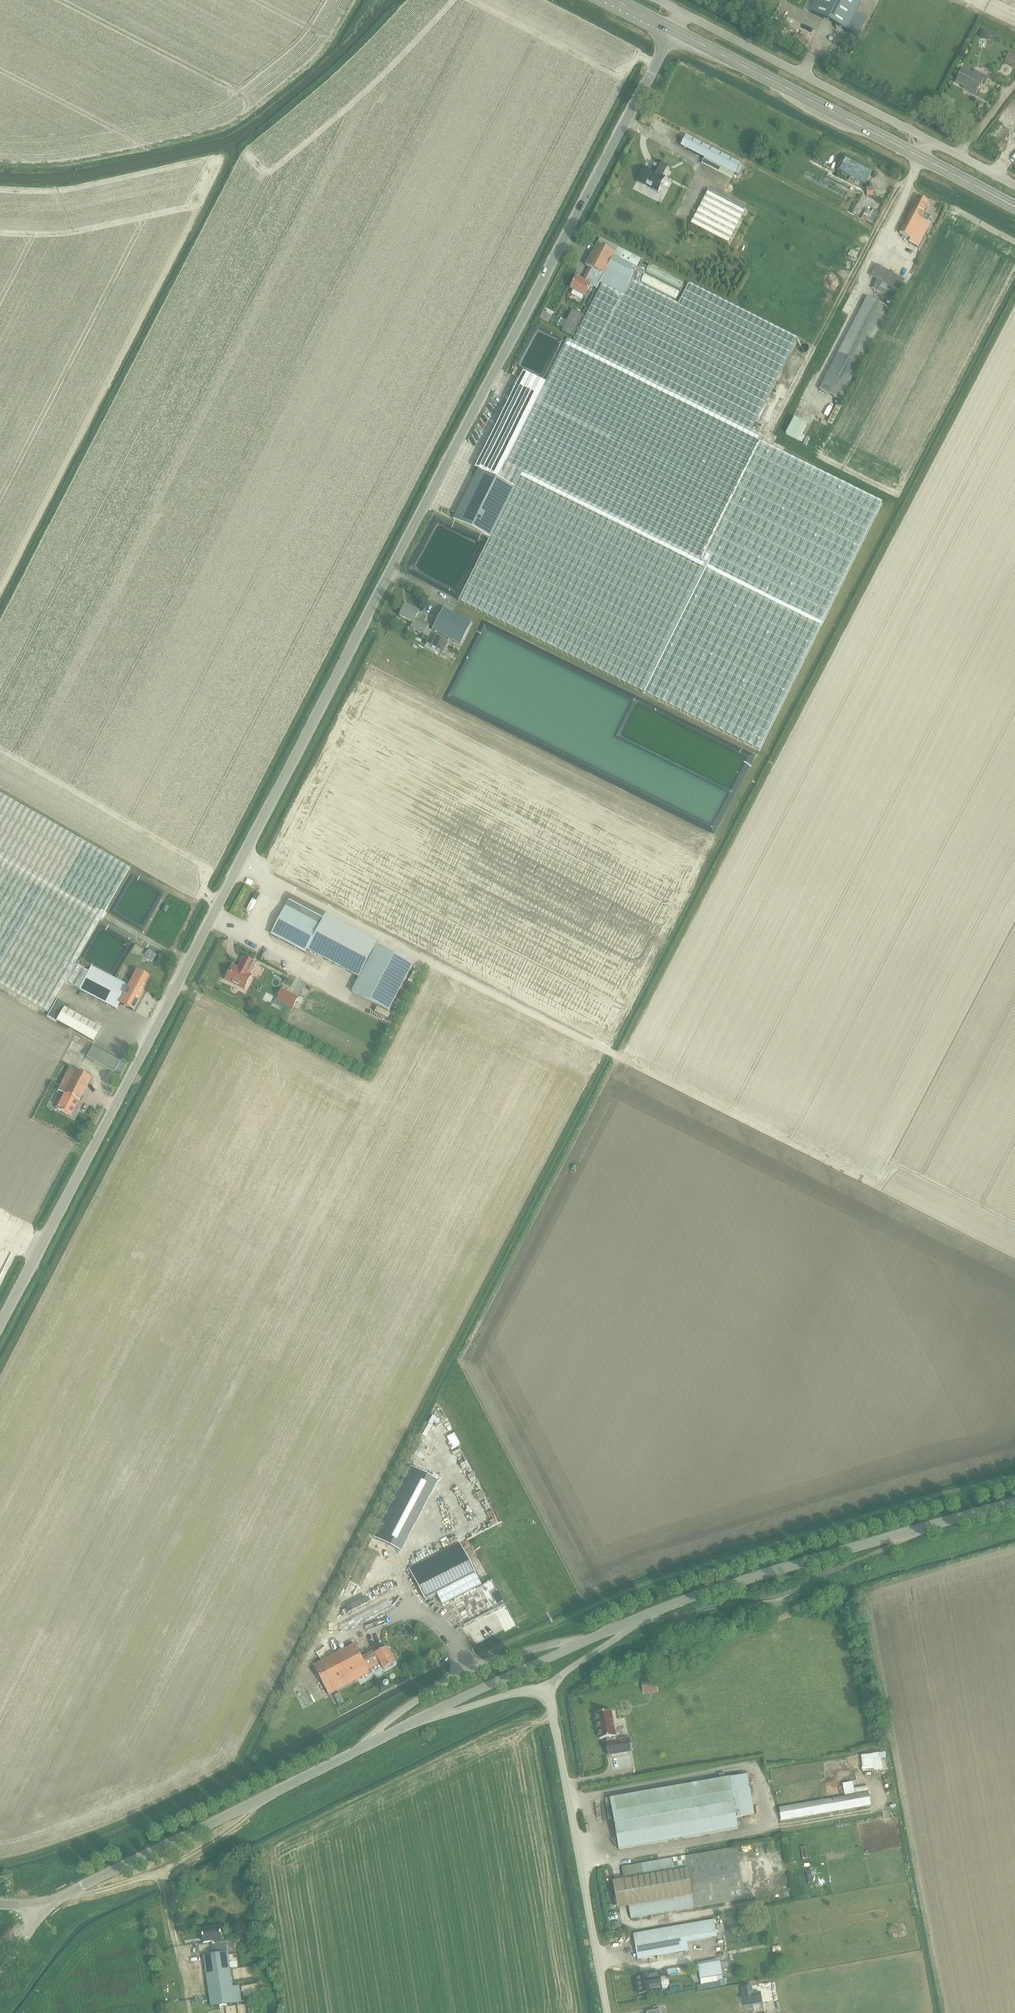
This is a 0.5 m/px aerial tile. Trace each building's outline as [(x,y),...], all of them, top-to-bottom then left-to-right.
[(811,12),(847,30),(862,0),(817,0),(811,12)] [(980,30),(979,38),(987,39),(988,31),(980,30)] [(1014,64),(1014,56),(1008,53),(1004,63),(1014,67),(1014,64)] [(985,84),(988,78),(975,71),(973,75),(963,69),(956,83),(968,89),(967,91),(975,95),(982,82),(985,84)] [(735,174),(741,164),(686,135),(681,146),(704,158),(702,163),(709,167),(712,162),(735,174)] [(846,159),(840,170),(863,182),(869,172),(846,159)] [(638,182),(657,192),(665,178),(662,176),(666,168),(655,162),(651,171),(646,168),(638,182)] [(744,208),(707,189),(689,223),(726,243),(744,208)] [(923,212),(928,202),(918,197),(899,233),(911,238),(909,242),(918,246),(931,222),(928,221),(931,216),(923,212)] [(867,209),(861,219),(873,225),(879,212),(873,210),(872,212),(867,209)] [(479,470),(454,520),(490,538),(459,601),(643,692),(760,750),(882,504),(760,443),(764,436),(753,431),(751,430),(798,338),(688,283),(678,304),(638,283),(645,270),(637,266),(641,259),(612,245),(600,238),(597,244),(586,266),(590,268),(582,281),(576,278),(571,289),(585,297),(590,286),(588,284),(591,278),(601,283),(602,284),(583,321),(574,339),(573,341),(566,338),(545,383),(530,412),(497,480),(479,470)] [(848,255),(855,259),(857,253),(850,250),(848,255)] [(645,274),(679,291),(683,282),(649,265),(645,274)] [(899,291),(905,280),(876,265),(871,276),(899,291)] [(641,282),(675,299),(679,292),(645,275),(641,282)] [(842,401),(889,308),(868,297),(820,390),(842,401)] [(573,311),(562,332),(573,337),(583,316),(573,311)] [(523,372),(475,469),(479,470),(497,480),(530,412),(545,383),(523,372)] [(794,418),(786,434),(798,441),(807,425),(794,418)] [(400,617),(413,623),(410,628),(424,635),(427,630),(429,625),(424,623),(427,617),(419,612),(406,605),(400,617)] [(461,645),(472,624),(443,609),(432,630),(461,645)] [(429,637),(426,643),(442,652),(448,641),(431,633),(429,637)] [(47,1012),(65,981),(79,989),(79,990),(116,1009),(119,1004),(132,1011),(150,978),(136,971),(128,986),(91,967),(88,972),(74,965),(101,918),(131,866),(0,790),(0,985),(47,1012)] [(272,935),(305,953),(307,948),(325,914),(292,897),(272,935)] [(325,914),(306,950),(359,978),(378,942),(377,941),(325,914)] [(388,1012),(412,966),(376,947),(352,993),(388,1012)] [(238,969),(233,966),(225,980),(244,990),(252,976),(250,975),(255,964),(244,958),(238,969)] [(281,991),(276,1001),(293,1009),(298,999),(281,991)] [(57,999),(47,1016),(56,1021),(63,1008),(66,1004),(57,999)] [(60,1024),(93,1042),(100,1029),(68,1011),(63,1008),(56,1021),(60,1024)] [(86,1058),(92,1061),(113,1073),(120,1062),(92,1046),(86,1058)] [(90,1079),(78,1072),(80,1069),(71,1064),(69,1068),(57,1091),(64,1094),(56,1109),(70,1116),(78,1101),(78,1102),(90,1079)] [(411,1467),(374,1538),(401,1552),(438,1481),(411,1467)] [(459,1543),(409,1569),(425,1599),(436,1593),(442,1605),(481,1585),(459,1543)] [(374,1651),(362,1658),(355,1644),(314,1666),(329,1694),(370,1673),(368,1670),(381,1664),(384,1669),(394,1664),(386,1648),(375,1654),(374,1651)] [(655,1677),(641,1679),(642,1687),(657,1684),(655,1677)] [(612,1712),(596,1715),(600,1740),(607,1739),(608,1743),(607,1743),(609,1756),(631,1753),(629,1739),(616,1742),(616,1737),(612,1712)] [(885,1753),(861,1756),(863,1773),(886,1770),(885,1753)] [(728,1778),(735,1817),(753,1814),(746,1775),(728,1778)] [(737,1829),(735,1817),(728,1778),(610,1799),(619,1849),(737,1829)] [(782,1821),(870,1806),(868,1792),(779,1808),(782,1821)] [(736,1848),(622,1867),(631,1919),(745,1899),(736,1848)] [(707,1921),(634,1934),(638,1960),(645,1959),(645,1962),(658,1960),(657,1956),(688,1951),(686,1943),(710,1938),(707,1921)] [(225,2005),(241,2002),(239,1986),(232,1987),(226,1941),(222,1942),(220,1927),(202,1930),(204,1943),(211,1942),(213,1954),(203,1956),(210,1996),(211,2007),(225,2005)] [(701,1983),(722,1979),(719,1962),(698,1965),(701,1983)] [(656,1973),(635,1977),(638,1994),(654,1991),(662,1990),(660,1979),(657,1979),(656,1973)] [(762,2002),(760,1992),(752,1993),(751,1986),(742,1987),(745,2005),(762,2002)]
